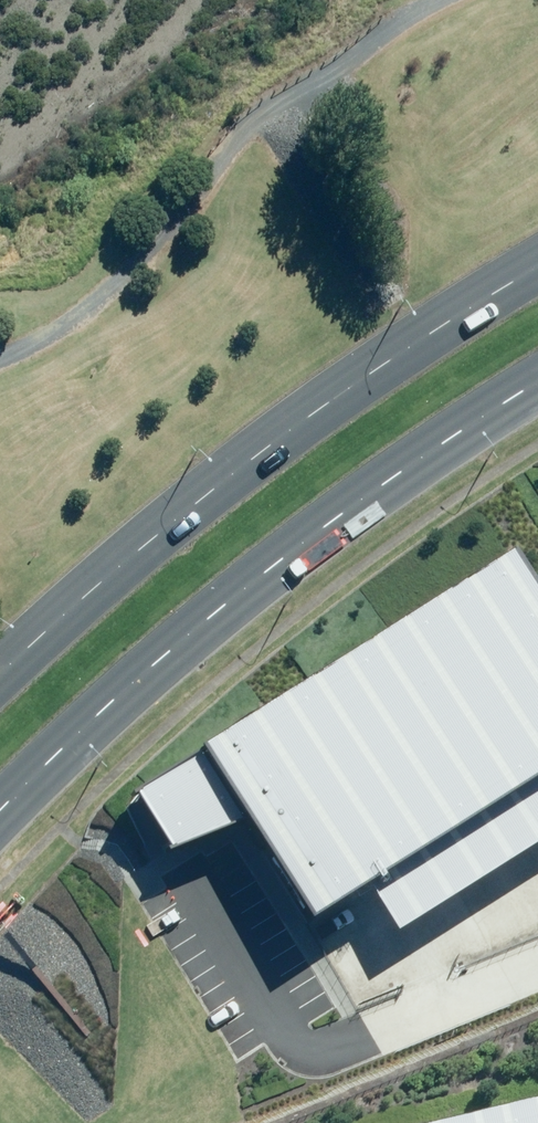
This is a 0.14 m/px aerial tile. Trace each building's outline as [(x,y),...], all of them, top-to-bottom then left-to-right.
[(309,916),(364,884),(375,877),(408,856),(444,833),(482,809),(496,800),(523,783),(535,775),(537,773),(537,603),(507,555),(132,792),(167,850),(244,818),(309,916)] [(364,884),(394,931),(537,839),(537,773),(535,775),(523,783),(496,800),(482,809),(444,833),(408,856),(375,877),(364,884)] [(432,1122),(537,1122),(537,1097),(432,1122)]
